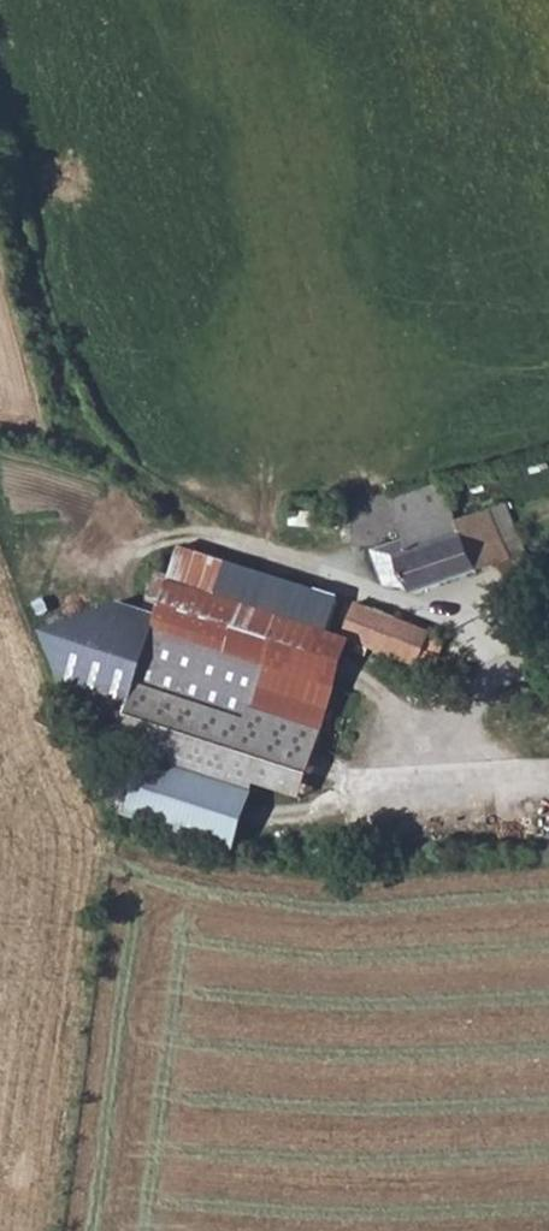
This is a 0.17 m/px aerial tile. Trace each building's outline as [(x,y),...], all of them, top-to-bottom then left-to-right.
[(434,488),(443,512),(472,500),(463,477),(434,488)] [(419,522),(443,512),(434,488),(412,497),(410,499),(419,522)] [(443,512),(452,538),(479,527),(475,517),(477,515),(472,500),(443,512)] [(419,522),(424,535),(392,547),(408,585),(431,591),(433,595),(548,548),(529,503),(477,515),(475,517),(479,527),(452,538),(443,512),(419,522)] [(347,643),(359,603),(195,553),(173,625),(144,718),(135,749),(153,754),(273,791),(318,805),(368,649),(347,643)] [(365,639),(398,652),(413,622),(379,606),(365,639)] [(144,718),(173,625),(131,613),(69,636),(98,703),(144,718)] [(398,652),(400,655),(435,672),(441,660),(450,664),(460,644),(413,622),(398,652)] [(273,791),(153,754),(133,819),(253,856),(273,791)]
